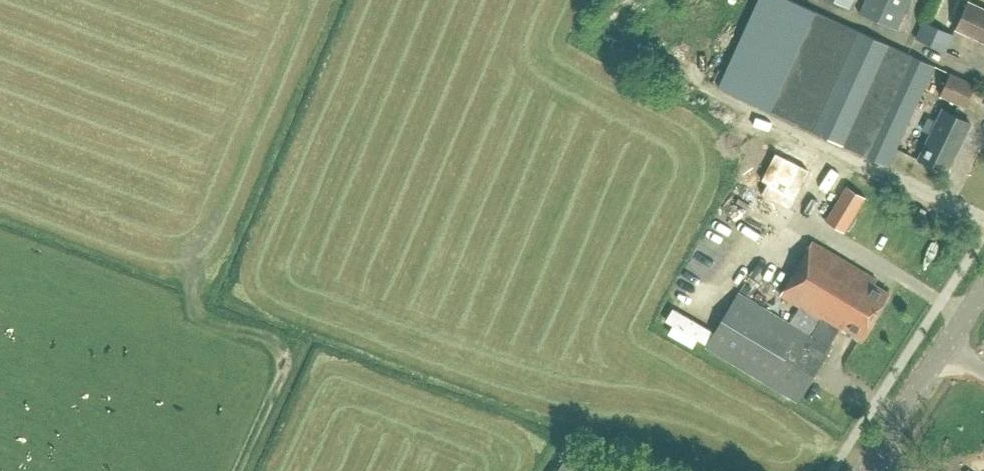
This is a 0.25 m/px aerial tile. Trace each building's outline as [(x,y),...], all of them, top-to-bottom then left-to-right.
[(889,167),(938,67),(858,31),(792,0),(758,0),(717,85),(889,167)] [(896,29),(910,0),(866,0),(860,13),(896,29)] [(969,2),(970,0),(934,0),(917,36),(946,50),(956,29),(983,42),(983,9),(969,2)] [(940,97),(965,109),(977,86),(952,73),(940,97)] [(943,109),(937,121),(928,116),(921,129),(931,134),(919,158),(947,172),(972,123),(943,109)] [(749,116),(744,124),(764,138),(769,131),(749,116)] [(787,167),(774,193),(796,204),(809,179),(787,167)] [(867,197),(848,184),(826,221),(845,232),(867,197)] [(921,207),(916,216),(922,219),(926,210),(921,207)] [(854,224),(870,234),(874,225),(858,216),(854,224)] [(890,292),(875,283),(877,279),(813,240),(781,294),(822,319),(812,335),(739,292),(707,346),(798,402),(831,347),(829,346),(840,329),(841,330),(844,326),(862,337),(890,292)]
